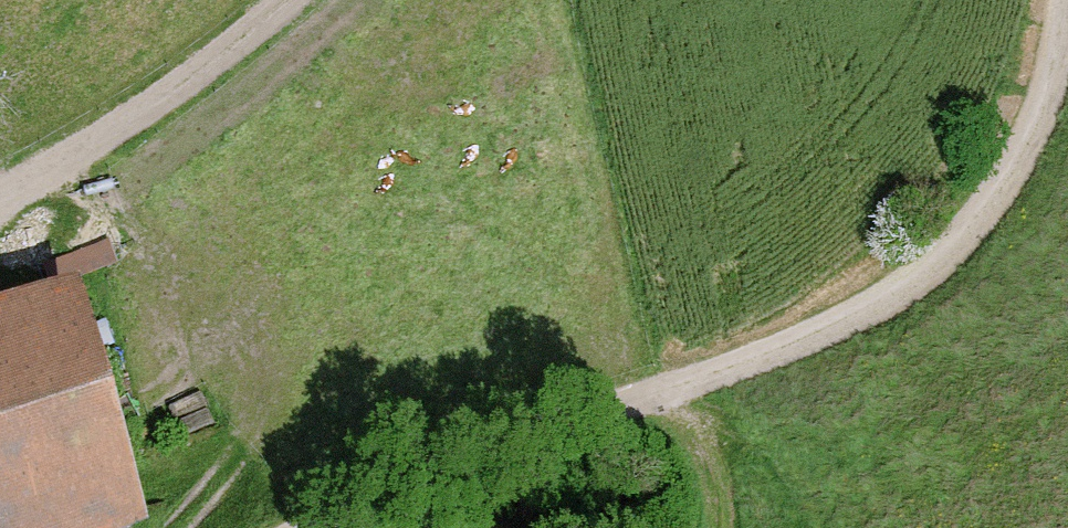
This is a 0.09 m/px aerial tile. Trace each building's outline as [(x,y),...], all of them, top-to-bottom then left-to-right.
[(78,273),(0,296),(0,527),(121,527),(152,519),(78,273)]
